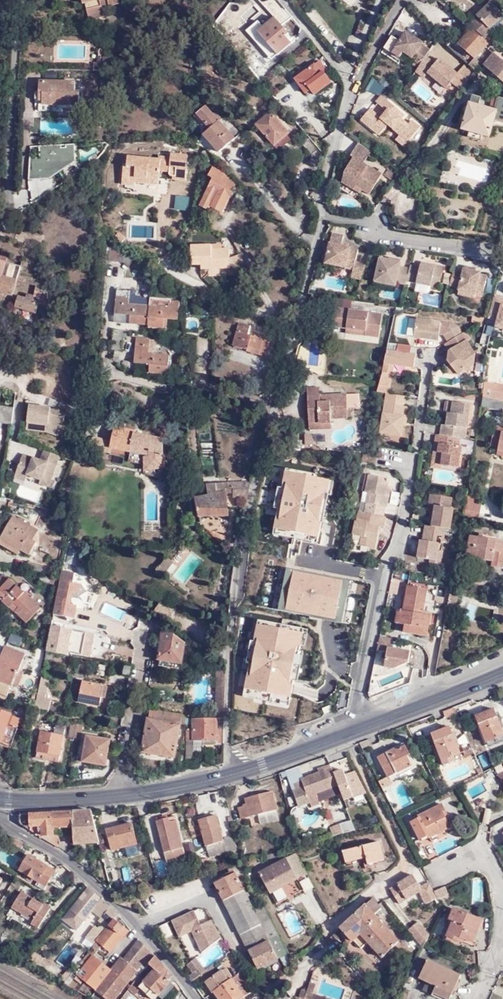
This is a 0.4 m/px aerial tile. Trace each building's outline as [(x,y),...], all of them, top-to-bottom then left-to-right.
[(101,12),(100,8),(119,4),(118,0),(81,0),(82,2),(84,2),(87,15),(101,12)] [(476,17),(471,22),(485,35),(490,30),(488,28),(501,15),(489,2),(475,16),(476,17)] [(290,33),(277,17),(258,32),(277,54),(292,42),(287,35),(290,33)] [(471,22),(469,24),(483,36),(485,35),(471,22)] [(486,44),(470,30),(458,44),(474,58),(486,44)] [(426,56),(431,49),(423,44),(418,40),(419,39),(407,31),(401,41),(392,35),(385,48),(393,53),(398,47),(404,51),(413,57),(413,58),(416,59),(413,64),(419,67),(426,56)] [(400,57),(404,51),(398,47),(393,53),(400,57)] [(494,53),(483,65),(502,82),(502,62),(494,53)] [(435,64),(426,56),(419,67),(416,71),(424,78),(428,73),(447,88),(452,81),(457,84),(464,77),(458,72),(457,72),(439,58),(435,64)] [(474,58),(471,61),(478,67),(479,62),(474,58)] [(106,73),(117,73),(117,61),(107,61),(106,73)] [(322,61),(317,64),(324,73),(326,72),(329,69),(322,61)] [(478,67),(471,61),(468,65),(475,71),(478,67)] [(466,63),(458,72),(464,77),(457,84),(461,88),(475,71),(468,65),(466,63)] [(324,73),(317,64),(297,79),(308,93),(313,90),(317,95),(334,83),(326,72),(324,73)] [(78,97),(78,87),(43,87),(43,117),(66,117),(66,111),(82,111),(82,97),(78,97)] [(388,123),(400,132),(409,139),(420,125),(412,118),(408,122),(401,116),(404,112),(381,93),(376,100),(387,109),(381,116),(370,107),(361,118),(379,133),(388,123)] [(502,120),(502,98),(500,97),(499,99),(493,98),(492,100),(491,105),(497,106),(496,110),(480,106),(482,98),(471,96),(464,129),(470,130),(484,133),(490,135),(492,124),(494,117),(502,120)] [(491,105),(492,100),(482,98),(480,106),(496,110),(497,106),(491,105)] [(241,133),(225,115),(219,120),(206,105),(196,113),(209,129),(204,133),(219,149),(228,140),(230,142),(241,133)] [(255,123),(274,144),(287,134),(290,132),(278,118),(280,116),(275,109),(273,111),(271,110),(255,123)] [(494,117),(492,124),(502,126),(502,120),(494,117)] [(482,140),(484,133),(470,130),(468,137),(482,140)] [(409,139),(400,132),(396,137),(405,144),(409,139)] [(287,134),(274,144),(279,150),(291,139),(287,134)] [(320,152),(309,140),(304,145),(315,157),(320,152)] [(372,151),(359,141),(352,154),(354,156),(346,170),(343,181),(356,188),(358,185),(364,189),(371,193),(384,173),(365,162),(372,151)] [(29,174),(76,171),(74,143),(27,146),(29,174)] [(172,176),(173,177),(185,178),(187,154),(170,152),(169,168),(169,173),(170,175),(171,176),(172,176)] [(160,158),(127,155),(127,164),(123,163),(121,182),(135,183),(135,180),(135,175),(139,176),(139,180),(158,182),(159,167),(160,158)] [(160,156),(160,158),(159,167),(169,168),(170,157),(160,156)] [(213,176),(217,168),(212,165),(207,174),(213,176)] [(219,181),(224,171),(217,168),(206,190),(199,205),(208,209),(209,206),(221,211),(232,187),(219,181)] [(234,183),(224,171),(219,181),(232,187),(234,183)] [(433,190),(433,183),(421,182),(420,188),(433,190)] [(174,208),(187,210),(189,197),(176,195),(174,208)] [(302,219),(310,206),(304,202),(295,215),(302,219)] [(483,214),(480,227),(491,229),(494,216),(483,214)] [(117,231),(114,237),(121,242),(125,236),(117,231)] [(351,276),(361,279),(367,264),(355,261),(358,249),(347,247),(340,245),(342,242),(344,235),(333,233),(325,263),(353,269),(351,276)] [(191,263),(201,263),(211,262),(211,268),(229,266),(228,248),(221,248),(211,249),(210,243),(190,244),(191,263)] [(131,269),(136,261),(112,248),(111,262),(124,263),(131,269)] [(30,263),(23,261),(22,269),(8,264),(9,262),(4,260),(0,258),(0,293),(14,297),(18,281),(20,276),(27,278),(30,263)] [(396,283),(406,285),(407,281),(410,269),(400,267),(401,263),(394,261),(393,263),(390,263),(390,260),(388,260),(381,258),(375,281),(395,286),(396,283)] [(38,266),(32,264),(30,263),(27,278),(34,280),(38,266)] [(410,269),(407,281),(439,289),(445,268),(436,265),(435,270),(421,267),(421,268),(410,266),(410,269)] [(453,272),(450,287),(459,289),(458,295),(474,299),(475,295),(482,297),(487,278),(480,277),(480,274),(476,273),(471,272),(472,269),(464,268),(462,274),(453,272)] [(46,284),(34,280),(27,278),(25,284),(39,288),(36,299),(41,300),(46,284)] [(53,285),(46,284),(41,300),(36,299),(28,297),(27,300),(19,298),(17,307),(16,307),(15,310),(36,316),(40,305),(50,308),(55,296),(50,294),(53,285)] [(117,289),(115,314),(130,316),(129,324),(148,326),(147,328),(164,329),(165,319),(178,319),(180,302),(136,298),(135,291),(117,289)] [(487,318),(497,321),(496,323),(502,326),(502,297),(493,294),(487,318)] [(350,300),(336,298),(335,308),(349,310),(350,300)] [(209,312),(209,302),(199,301),(198,311),(209,312)] [(349,310),(335,308),(332,326),(347,328),(366,330),(365,335),(379,337),(380,325),(376,324),(378,313),(349,310)] [(130,316),(115,314),(115,323),(129,324),(130,316)] [(438,335),(440,322),(417,318),(414,337),(437,340),(438,335)] [(443,335),(453,329),(448,323),(440,322),(438,335),(443,335)] [(458,325),(453,329),(443,335),(448,343),(445,345),(448,350),(449,351),(447,362),(445,362),(443,368),(448,374),(458,376),(465,371),(472,372),(475,353),(467,341),(470,339),(466,332),(463,334),(458,325)] [(249,329),(236,326),(231,345),(246,349),(246,351),(265,356),(269,340),(248,335),(249,329)] [(10,327),(6,339),(18,343),(22,331),(10,327)] [(123,351),(123,330),(114,330),(113,350),(123,351)] [(169,374),(170,356),(149,354),(150,340),(137,339),(136,364),(150,365),(151,374),(169,374)] [(502,381),(502,342),(495,340),(493,351),(501,352),(497,380),(502,381)] [(412,354),(413,346),(400,344),(399,352),(388,350),(385,362),(395,364),(416,367),(417,355),(412,354)] [(295,358),(292,372),(300,373),(303,360),(295,358)] [(393,372),(395,364),(385,362),(383,371),(393,372)] [(380,385),(379,391),(390,393),(393,372),(383,371),(380,385)] [(495,383),(482,380),(481,393),(479,406),(501,410),(502,403),(502,390),(494,388),(495,383)] [(308,387),(309,424),(319,424),(319,425),(332,425),(332,418),(348,417),(348,394),(330,395),(330,401),(322,401),(321,395),(321,387),(308,387)] [(404,400),(385,398),(380,434),(402,436),(403,426),(404,417),(407,418),(409,407),(403,406),(404,400)] [(29,402),(25,428),(60,434),(64,408),(29,402)] [(470,405),(452,403),(449,426),(446,426),(441,425),(439,435),(436,435),(434,444),(438,445),(436,453),(442,453),(440,465),(458,468),(461,446),(458,446),(459,438),(465,439),(470,405)] [(1,425),(10,427),(13,411),(0,409),(0,429),(1,425)] [(111,448),(142,455),(148,456),(149,467),(164,467),(163,439),(138,434),(138,436),(134,435),(135,431),(124,429),(125,424),(116,422),(116,427),(115,427),(112,442),(111,448)] [(496,429),(492,449),(501,451),(500,453),(502,453),(502,430),(496,429)] [(111,453),(111,448),(112,442),(94,438),(86,448),(111,453)] [(439,469),(440,465),(442,453),(436,453),(438,445),(434,444),(430,467),(439,469)] [(41,462),(24,455),(18,473),(28,476),(41,481),(40,485),(49,488),(60,457),(45,452),(41,462)] [(148,456),(142,455),(143,470),(164,467),(149,467),(148,456)] [(28,476),(18,473),(16,478),(26,482),(28,476)] [(367,511),(387,515),(388,507),(389,506),(391,497),(388,496),(390,488),(392,477),(371,474),(367,491),(365,491),(363,501),(369,502),(367,511)] [(249,498),(254,480),(207,484),(209,496),(194,498),(199,516),(230,515),(230,492),(235,492),(235,498),(249,498)] [(445,528),(450,529),(453,509),(450,508),(451,498),(429,494),(427,504),(434,505),(431,526),(445,528)] [(2,499),(0,499),(0,515),(5,516),(6,513),(9,501),(2,499)] [(460,522),(475,524),(478,510),(470,509),(463,508),(460,522)] [(386,526),(388,515),(387,515),(367,511),(362,510),(361,510),(359,520),(357,520),(355,534),(364,535),(363,545),(377,547),(381,530),(378,530),(378,525),(382,525),(386,526)] [(16,518),(3,540),(24,552),(31,556),(39,544),(37,542),(42,533),(16,518)] [(445,528),(431,526),(423,524),(421,539),(423,540),(422,545),(418,544),(416,556),(428,559),(434,559),(438,542),(435,542),(437,535),(444,536),(445,528)] [(464,556),(490,559),(489,565),(501,566),(502,557),(502,538),(467,533),(464,556)] [(3,540),(0,545),(21,557),(24,552),(3,540)] [(442,543),(438,542),(434,559),(428,559),(428,562),(439,564),(442,550),(441,549),(442,543)] [(77,563),(81,552),(73,550),(70,560),(77,563)] [(490,559),(464,556),(463,561),(489,565),(490,559)] [(173,562),(167,558),(161,566),(159,567),(157,569),(157,573),(160,576),(163,576),(173,562)] [(42,573),(43,566),(31,563),(29,570),(42,573)] [(76,582),(77,574),(64,571),(55,614),(68,617),(71,620),(74,618),(78,619),(80,605),(73,603),(75,595),(81,596),(89,591),(84,584),(76,582)] [(390,576),(388,591),(395,593),(398,578),(390,576)] [(41,610),(33,602),(11,580),(7,583),(0,591),(7,598),(3,602),(10,609),(11,608),(15,605),(20,610),(16,614),(27,625),(41,610)] [(394,622),(403,625),(426,629),(429,615),(425,614),(426,611),(430,612),(432,603),(424,601),(426,589),(406,585),(401,611),(397,610),(394,622)] [(42,593),(33,602),(41,610),(50,601),(42,593)] [(178,609),(163,599),(155,612),(170,622),(178,609)] [(11,608),(16,614),(20,610),(15,605),(11,608)] [(445,616),(443,629),(448,629),(449,624),(452,624),(454,617),(445,616)] [(239,698),(291,707),(305,629),(253,620),(239,698)] [(54,625),(48,652),(69,656),(70,653),(92,658),(93,653),(99,654),(102,639),(96,638),(97,634),(54,625)] [(426,629),(403,625),(402,632),(425,636),(426,629)] [(167,658),(167,665),(181,668),(182,660),(184,661),(187,642),(182,639),(181,640),(166,629),(161,657),(167,658)] [(377,650),(386,652),(384,663),(407,668),(411,648),(393,645),(395,638),(380,635),(377,650)] [(11,687),(11,686),(16,675),(18,676),(19,674),(20,671),(22,665),(25,658),(7,649),(0,662),(0,668),(1,668),(0,670),(0,682),(11,687)] [(16,675),(11,686),(16,689),(22,675),(19,674),(18,676),(16,675)] [(42,681),(37,708),(42,709),(50,711),(52,700),(46,698),(46,700),(42,699),(43,695),(47,695),(49,683),(48,683),(42,681)] [(79,701),(100,705),(101,696),(105,697),(107,685),(83,681),(79,701)] [(4,702),(10,689),(0,685),(0,700),(4,702)] [(183,714),(151,708),(143,752),(176,757),(183,714)] [(494,708),(476,715),(487,742),(502,736),(502,730),(494,708)] [(21,719),(0,712),(0,744),(2,744),(3,742),(12,745),(21,719)] [(217,730),(217,719),(216,719),(193,718),(192,744),(223,745),(224,719),(220,719),(219,730),(217,730)] [(460,753),(450,726),(432,733),(444,765),(456,760),(454,756),(460,753)] [(54,754),(62,756),(67,729),(57,727),(57,728),(56,733),(42,730),(38,758),(52,761),(54,754)] [(106,765),(111,739),(89,735),(84,761),(106,765)] [(370,740),(360,743),(363,749),(372,745),(370,740)] [(378,757),(389,777),(390,780),(392,779),(417,767),(406,745),(397,750),(395,748),(378,757)] [(61,762),(62,756),(54,754),(52,761),(61,762)] [(329,764),(320,767),(316,769),(317,773),(323,771),(324,773),(331,770),(329,764)] [(323,771),(317,773),(299,780),(300,782),(302,788),(294,791),(291,792),(297,807),(309,803),(310,808),(318,805),(317,802),(317,800),(339,791),(333,774),(331,770),(324,773),(323,771)] [(365,794),(354,772),(343,775),(341,771),(333,774),(339,791),(340,794),(342,801),(351,798),(351,799),(365,794)] [(390,780),(389,777),(379,781),(383,789),(394,783),(392,779),(390,780)] [(302,788),(300,782),(293,785),(294,791),(302,788)] [(279,808),(273,791),(248,799),(249,803),(244,805),(245,807),(239,808),(242,820),(260,814),(263,823),(280,818),(277,809),(279,808)] [(340,794),(339,791),(317,800),(317,802),(340,794)] [(446,821),(448,819),(441,806),(418,818),(419,820),(411,824),(420,841),(428,837),(429,840),(450,830),(446,821)] [(345,811),(349,821),(350,822),(358,819),(353,808),(345,811)] [(92,811),(75,812),(75,828),(75,844),(101,843),(92,811)] [(75,812),(54,813),(53,844),(57,846),(57,835),(55,835),(55,828),(75,828),(75,812)] [(54,813),(22,815),(22,823),(41,836),(52,836),(52,843),(53,844),(54,813)] [(234,850),(231,837),(223,839),(217,816),(199,819),(209,854),(226,850),(227,852),(234,850)] [(186,857),(177,821),(171,823),(169,818),(158,821),(167,862),(186,857)] [(338,825),(341,834),(353,831),(350,822),(349,821),(338,825)] [(139,845),(133,825),(109,831),(113,851),(139,845)] [(321,853),(319,844),(302,848),(305,857),(321,853)] [(385,862),(381,844),(345,853),(348,865),(368,860),(370,866),(385,862)] [(308,873),(297,852),(261,874),(273,894),(308,873)] [(52,871),(29,855),(19,870),(36,881),(36,880),(43,884),(52,871)] [(430,873),(438,873),(438,862),(430,863),(430,873)] [(288,955),(265,906),(255,910),(249,897),(252,895),(250,891),(247,892),(237,872),(227,876),(226,875),(217,879),(258,969),(288,955)] [(305,891),(314,886),(307,875),(299,879),(305,891)] [(427,903),(439,898),(436,892),(431,882),(422,886),(414,875),(391,890),(401,904),(421,891),(427,903)] [(88,886),(66,916),(79,926),(98,902),(108,910),(102,917),(106,921),(96,934),(101,938),(119,915),(109,904),(88,886)] [(450,893),(446,886),(438,890),(442,898),(450,893)] [(50,908),(22,891),(12,907),(41,924),(50,908)] [(367,904),(342,928),(349,937),(353,941),(356,939),(362,946),(369,941),(383,957),(399,943),(375,915),(381,909),(374,901),(368,905),(367,904)] [(315,921),(327,914),(321,904),(309,911),(315,921)] [(173,918),(174,920),(197,911),(195,908),(173,918)] [(473,943),(485,921),(460,910),(455,919),(451,917),(443,932),(455,938),(457,935),(473,943)] [(197,911),(174,920),(180,935),(193,930),(203,951),(222,937),(212,918),(202,923),(197,911)] [(101,938),(99,941),(104,946),(112,952),(113,952),(129,932),(127,930),(128,928),(124,925),(125,922),(119,915),(101,938)] [(66,916),(63,920),(76,930),(79,926),(66,916)] [(418,921),(408,929),(423,947),(430,935),(418,921)] [(353,941),(349,937),(344,942),(348,946),(353,941)] [(130,953),(139,939),(139,938),(123,959),(121,958),(111,969),(112,970),(121,958),(124,961),(130,953)] [(156,956),(139,939),(130,953),(142,962),(143,963),(144,960),(149,964),(153,960),(156,956)] [(104,946),(99,941),(94,948),(99,952),(104,946)] [(60,952),(49,964),(56,970),(67,958),(60,952)] [(142,962),(130,953),(124,961),(136,970),(142,962)] [(77,974),(79,976),(87,965),(93,957),(94,957),(95,956),(92,954),(77,974)] [(98,991),(112,971),(112,970),(95,956),(94,957),(93,957),(87,965),(79,976),(77,974),(74,978),(80,983),(83,979),(98,991)] [(179,985),(156,956),(153,960),(149,964),(152,967),(156,970),(154,973),(144,985),(141,983),(138,980),(132,987),(130,990),(131,990),(134,993),(140,986),(153,998),(158,993),(162,997),(174,983),(176,986),(179,985)] [(191,960),(197,968),(201,972),(203,971),(205,969),(195,957),(191,960)] [(112,970),(112,971),(113,972),(112,973),(125,983),(136,970),(124,961),(121,958),(112,970)] [(460,976),(429,959),(420,976),(435,986),(430,994),(441,998),(448,998),(460,976)] [(203,971),(204,973),(214,965),(213,963),(205,969),(203,971)] [(204,973),(206,974),(215,967),(214,965),(204,973)] [(147,967),(145,970),(140,976),(138,980),(141,983),(151,970),(147,967)] [(189,975),(194,981),(202,975),(204,973),(203,971),(201,972),(197,968),(189,975)] [(230,981),(233,978),(234,978),(226,968),(222,971),(230,981)] [(98,991),(108,998),(113,998),(125,983),(112,973),(113,972),(112,971),(98,991)] [(207,981),(215,992),(216,991),(230,981),(222,971),(207,981)] [(72,976),(69,974),(63,982),(66,984),(72,976)] [(286,974),(263,984),(266,991),(289,982),(286,974)] [(140,976),(138,975),(130,985),(132,987),(138,980),(140,976)] [(216,991),(221,998),(242,998),(251,993),(244,981),(238,985),(233,978),(230,981),(216,991)] [(302,990),(307,992),(305,997),(306,998),(309,998),(325,998),(312,994),(316,985),(310,983),(310,986),(302,990)] [(119,998),(123,998),(129,991),(130,990),(128,988),(119,998)]
